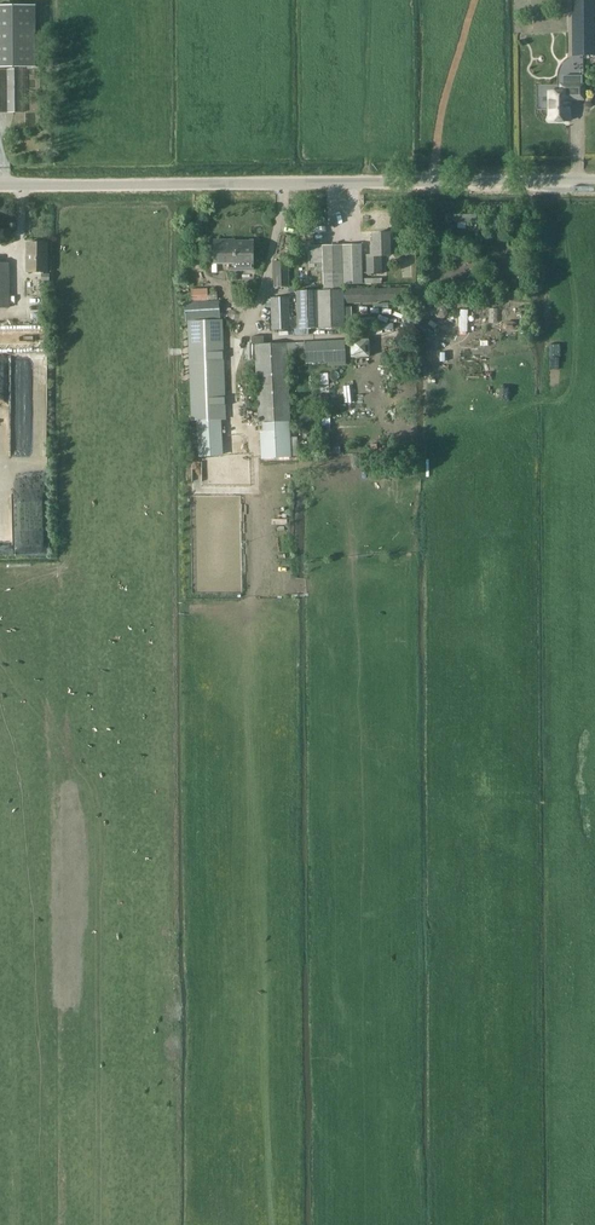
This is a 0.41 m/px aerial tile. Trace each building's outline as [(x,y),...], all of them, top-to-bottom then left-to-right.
[(572,56),(594,56),(594,0),(572,0),(572,56)] [(35,67),(35,6),(0,7),(0,67),(35,67)] [(23,113),(23,69),(0,69),(0,113),(23,113)] [(569,100),(584,99),(583,84),(561,85),(561,92),(548,92),(549,121),(569,121),(569,100)] [(382,256),(391,256),(390,234),(372,234),(372,247),(370,247),(370,256),(366,256),(367,274),(382,273),(382,256)] [(230,270),(254,270),(253,242),(230,242),(230,240),(215,241),(215,264),(229,263),(230,270)] [(47,272),(48,243),(27,243),(27,272),(47,272)] [(323,264),(323,285),(362,284),(362,245),(309,246),(309,264),(323,264)] [(274,288),(289,287),(288,261),(273,262),(274,288)] [(10,307),(9,263),(0,263),(0,307),(10,307)] [(343,288),(344,303),(373,302),(373,301),(406,300),(406,288),(373,289),(373,287),(343,288)] [(192,300),(207,300),(207,293),(207,289),(191,289),(192,300)] [(295,291),(295,328),(344,327),(344,303),(343,290),(323,290),(295,291)] [(272,330),(290,329),(289,297),(271,298),(272,330)] [(237,429),(222,429),(222,420),(225,420),(221,321),(220,321),(219,301),(185,302),(185,320),(189,320),(193,421),(196,421),(197,438),(198,457),(223,456),(222,437),(237,436),(237,429)] [(464,323),(476,324),(477,312),(465,311),(464,323)] [(352,356),(370,355),(369,337),(351,338),(352,356)] [(344,340),(256,345),(260,424),(264,423),(264,432),(260,432),(262,458),(291,457),(286,355),(291,355),(291,350),(305,349),(306,362),(345,360),(344,340)] [(47,538),(29,539),(30,553),(48,552),(47,538)]
